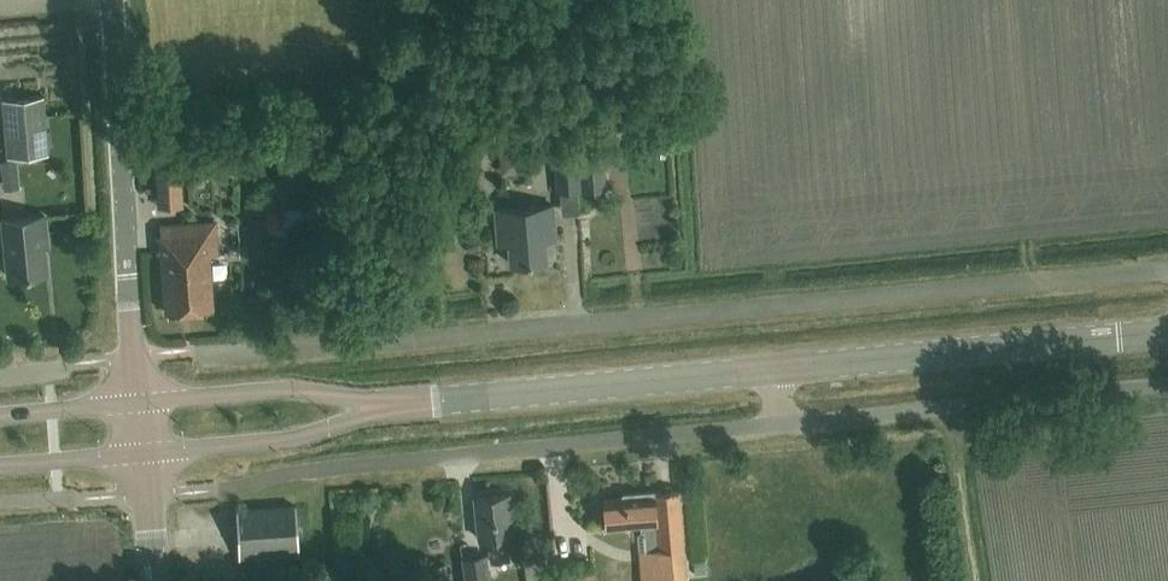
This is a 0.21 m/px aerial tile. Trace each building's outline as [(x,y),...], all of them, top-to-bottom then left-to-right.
[(49,153),(45,94),(1,97),(6,156),(49,153)] [(577,145),(553,147),(557,188),(560,188),(578,186),(580,186),(577,145)] [(180,156),(155,158),(157,192),(182,190),(180,156)] [(638,165),(638,206),(670,206),(670,165),(638,165)] [(555,236),(552,203),(495,207),(498,241),(508,240),(510,261),(546,258),(544,237),(555,236)] [(8,275),(46,271),(43,234),(46,234),(44,213),(2,217),(8,275)] [(209,252),(217,251),(214,219),(158,223),(165,310),(213,307),(209,252)] [(642,580),(685,580),(677,488),(653,490),(653,489),(622,491),(622,496),(602,497),(604,525),(656,521),(658,547),(639,548),(642,580)] [(505,533),(513,532),(508,492),(473,496),(477,535),(487,534),(489,559),(507,557),(505,533)] [(240,558),(299,552),(295,504),(239,509),(239,508),(235,509),(240,558)] [(493,570),(489,570),(486,552),(461,556),(465,580),(495,580),(493,570)] [(431,578),(447,577),(446,561),(430,563),(431,578)] [(524,565),(526,578),(548,574),(546,562),(524,565)]
